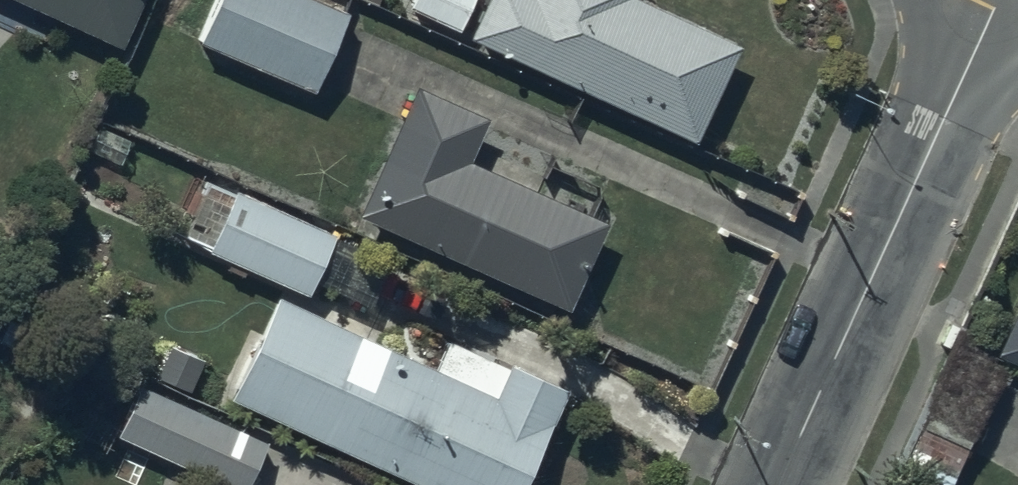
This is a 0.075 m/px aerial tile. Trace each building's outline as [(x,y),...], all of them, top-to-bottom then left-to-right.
[(118,38),(136,0),(37,0),(118,38)] [(347,0),(212,0),(199,32),(313,80),(347,0)] [(455,19),(463,0),(415,0),(455,19)] [(467,26),(695,128),(737,35),(660,0),(479,0),(467,26)] [(486,104),(413,73),(357,206),(567,294),(602,210),(466,153),(486,104)] [(236,183),(209,172),(186,225),(208,234),(204,242),(307,286),(335,223),(238,180),(236,183)] [(992,343),(1016,354),(1017,349),(1017,286),(992,343)] [(275,287),(229,386),(444,484),(515,484),(565,378),(508,351),(492,387),(275,287)] [(116,425),(240,484),(265,432),(140,373),(116,425)] [(947,480),(964,441),(915,420),(898,459),(947,480)]
